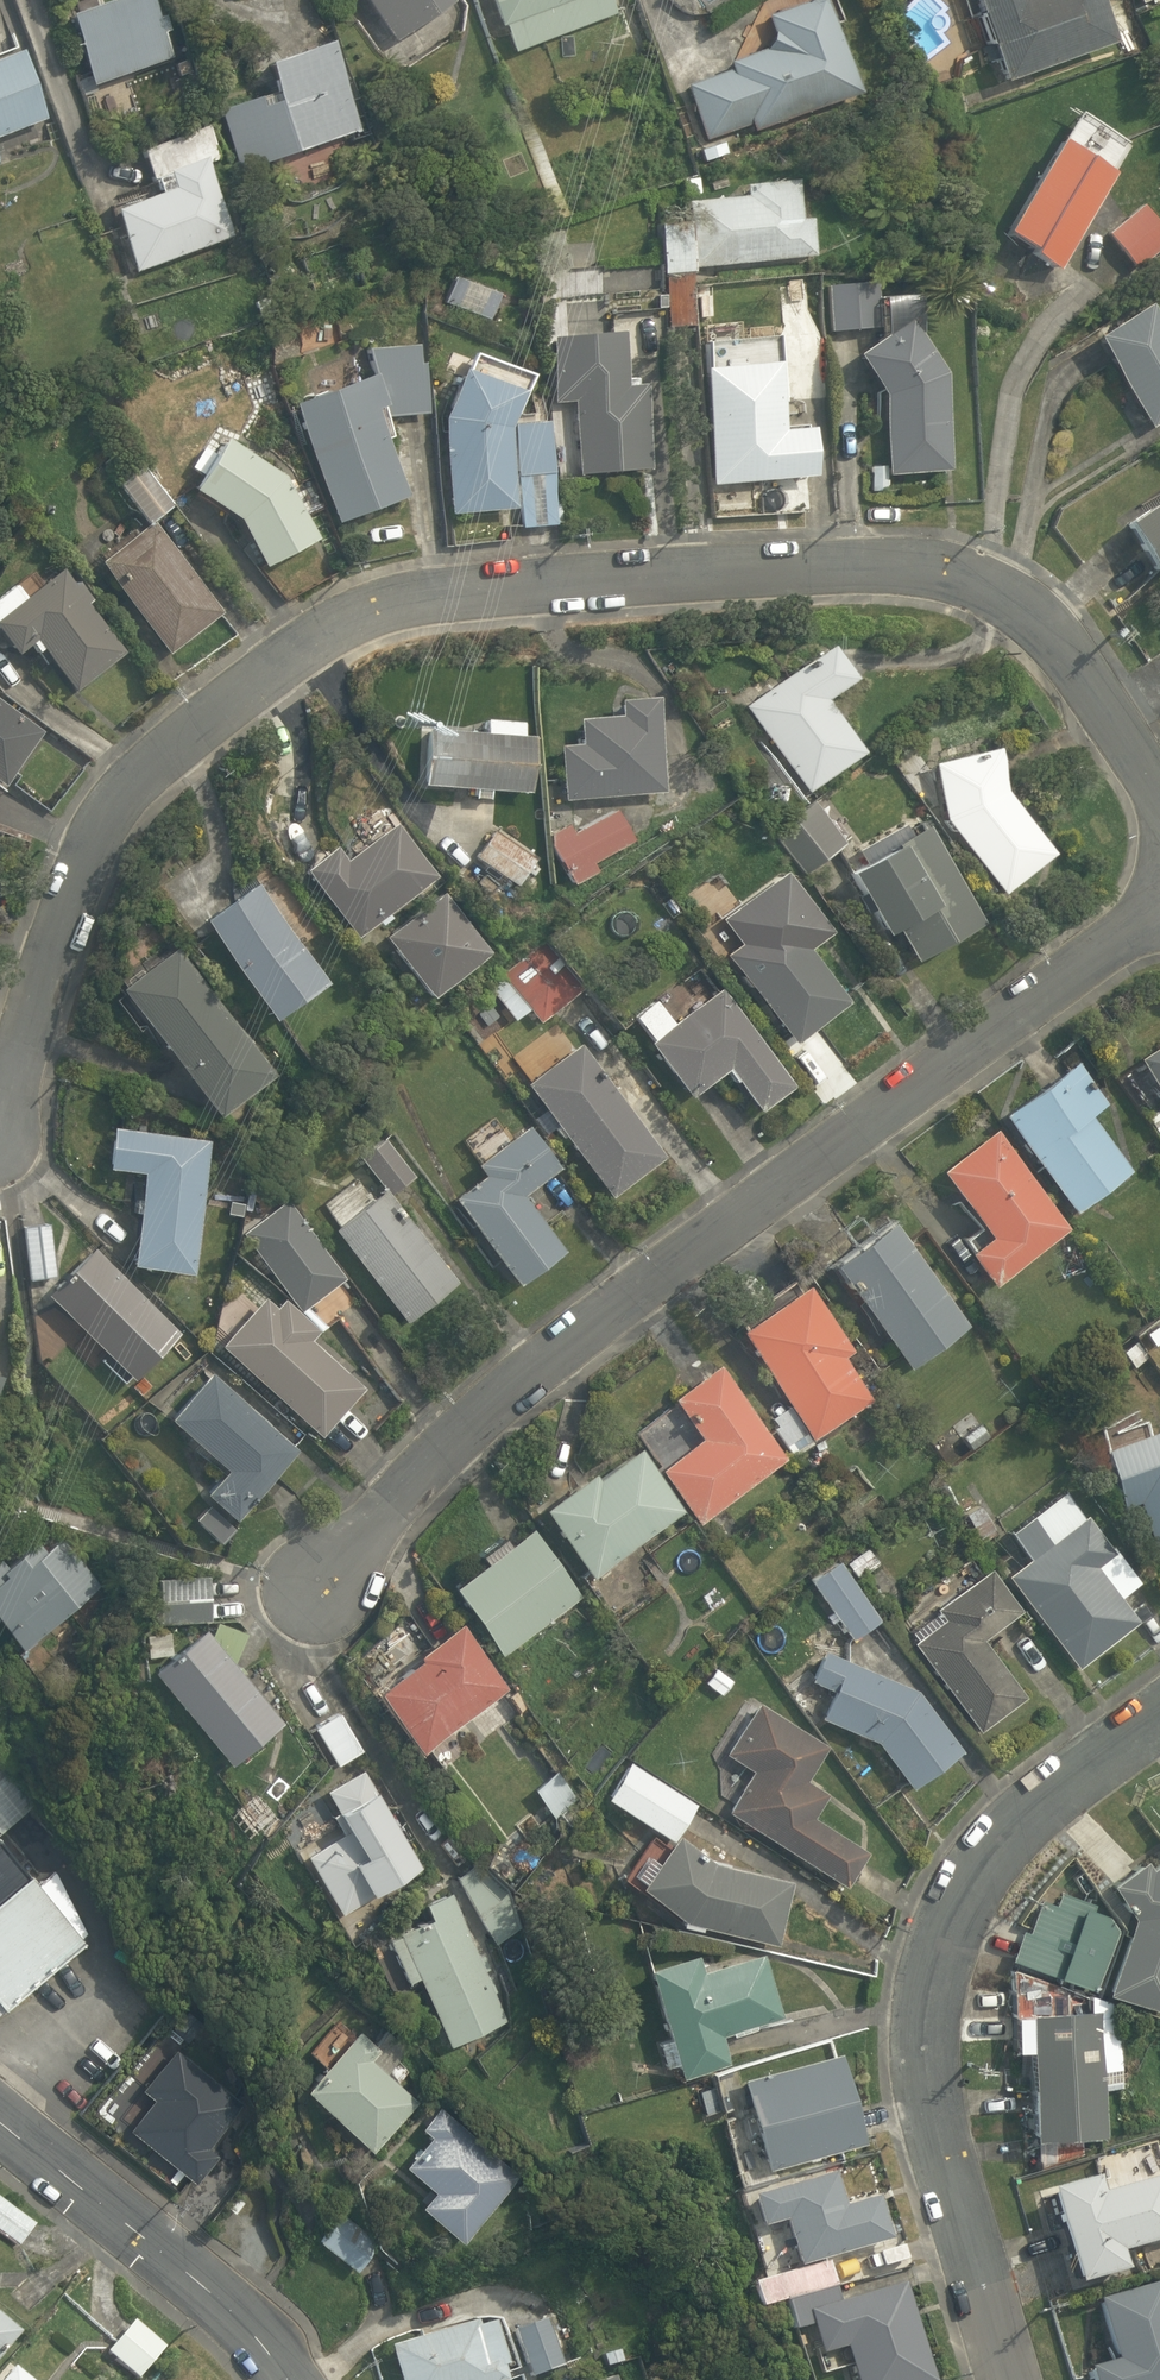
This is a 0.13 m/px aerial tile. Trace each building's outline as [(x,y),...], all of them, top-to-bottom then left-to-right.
[(71,12),(96,83),(174,57),(165,30),(171,28),(165,13),(160,15),(155,0),(105,0),(71,12)] [(396,42),(456,1),(456,0),(369,0),(396,42)] [(502,26),(507,24),(517,51),(620,15),(615,0),(493,0),(502,26)] [(829,0),(811,0),(769,15),(776,33),(770,48),(731,62),(734,70),(690,86),(709,139),(754,122),(757,129),(795,115),(798,122),(858,100),(854,90),(861,88),(829,0)] [(982,14),(980,15),(991,46),(994,45),(1007,82),(1117,42),(1120,41),(1129,58),(1152,45),(1129,1),(1106,11),(1102,0),(977,0),(982,14)] [(279,90),(222,109),(242,170),(363,129),(334,39),(271,61),(279,90)] [(50,118),(24,47),(0,57),(0,137),(50,118)] [(163,192),(117,208),(138,272),(236,235),(210,161),(222,157),(209,124),(145,149),(155,179),(158,178),(163,192)] [(1063,269),(1119,171),(1065,136),(1008,230),(1037,246),(1035,251),(1063,269)] [(695,270),(694,267),(817,255),(814,217),(803,218),(800,178),(748,183),(749,195),(689,201),(690,220),(661,222),(664,274),(695,270)] [(1159,251),(1159,223),(1145,204),(1109,232),(1138,268),(1159,251)] [(878,280),(829,284),(833,331),(882,327),(878,280)] [(1152,300),(1098,335),(1153,428),(1159,423),(1159,314),(1152,300)] [(954,469),(947,372),(911,317),(859,352),(885,393),(889,475),(954,469)] [(556,402),(575,400),(580,473),(653,467),(647,382),(628,383),(624,329),(552,335),(556,402)] [(377,372),(296,401),(340,521),(410,494),(390,438),(395,436),(388,417),(429,413),(427,362),(422,362),(421,343),(369,347),(377,372)] [(782,358),(706,366),(715,484),(780,478),(782,495),(796,494),(795,476),(818,474),(815,425),(802,426),(801,423),(790,424),(790,427),(785,428),(782,358)] [(518,507),(512,425),(527,389),(466,366),(445,416),(453,513),(518,507)] [(550,420),(515,424),(524,527),(559,524),(550,420)] [(287,474),(228,436),(217,453),(205,447),(193,465),(205,473),(195,488),(242,517),(267,567),(321,538),(293,487),(297,485),(292,478),(289,480),(287,474)] [(151,523),(155,520),(174,505),(144,466),(120,484),(151,523)] [(1130,519),(1159,567),(1159,499),(1130,519)] [(151,523),(101,560),(171,654),(225,611),(155,520),(151,523)] [(128,652),(90,603),(95,599),(81,581),(76,584),(63,567),(28,596),(17,582),(0,596),(0,627),(18,653),(33,642),(40,651),(45,647),(77,691),(128,652)] [(833,643),(745,704),(809,792),(866,751),(827,698),(857,676),(833,643)] [(583,742),(561,744),(566,800),(667,791),(660,694),(621,698),(622,714),(581,718),(583,742)] [(7,785),(45,731),(0,696),(0,780),(7,785)] [(489,718),(488,732),(431,727),(426,784),(478,787),(477,798),(492,798),(493,788),(532,792),(538,735),(526,734),(526,721),(489,718)] [(1010,789),(999,745),(935,762),(948,819),(1006,894),(1058,851),(1010,789)] [(805,873),(847,843),(816,801),(775,831),(805,873)] [(569,823),(553,831),(552,845),(575,884),(598,870),(593,861),(634,839),(617,809),(574,832),(569,823)] [(339,845),(307,868),(358,935),(379,920),(382,924),(392,916),(389,912),(439,875),(399,821),(349,859),(339,845)] [(861,850),(867,863),(852,871),(888,933),(899,927),(918,961),(986,922),(931,825),(913,834),(908,824),(861,850)] [(538,859),(495,830),(477,856),(519,886),(538,859)] [(260,882),(206,918),(274,1018),(329,981),(260,882)] [(487,951),(442,891),(383,934),(427,994),(487,951)] [(752,937),(728,953),(795,1042),(852,1001),(811,948),(835,931),(809,895),(794,905),(785,893),(742,925),(752,937)] [(180,948),(125,988),(219,1115),(275,1073),(180,948)] [(541,1022),(578,992),(542,948),(505,978),(512,986),(497,998),(516,1021),(531,1009),(541,1022)] [(651,1038),(648,1040),(690,1096),(727,1068),(736,1080),(739,1078),(762,1109),(795,1084),(722,987),(676,1022),(658,999),(635,1016),(651,1038)] [(582,1044),(528,1083),(613,1197),(667,1156),(582,1044)] [(1159,1090),(1159,1045),(1140,1058),(1159,1090)] [(1107,1103),(1077,1061),(1007,1114),(1077,1211),(1132,1170),(1092,1114),(1107,1103)] [(486,1175),(456,1196),(520,1285),(566,1250),(525,1195),(562,1167),(530,1125),(478,1164),(486,1175)] [(210,1140),(115,1127),(110,1168),(145,1172),(133,1264),(194,1273),(210,1140)] [(998,1128),(943,1171),(992,1236),(970,1252),(995,1286),(1071,1228),(998,1128)] [(357,1155),(383,1189),(388,1195),(412,1177),(382,1136),(357,1155)] [(383,1189),(332,1228),(401,1321),(455,1280),(388,1195),(383,1189)] [(241,1232),(297,1311),(344,1277),(286,1198),(241,1232)] [(894,1222),(836,1264),(911,1369),(970,1325),(894,1222)] [(58,1276),(51,1224),(24,1227),(31,1280),(58,1276)] [(96,1247),(49,1293),(135,1380),(181,1332),(96,1247)] [(791,1405),(813,1440),(872,1399),(844,1356),(853,1350),(809,1284),(742,1329),(791,1405)] [(260,1295),(214,1343),(316,1435),(361,1386),(306,1338),(315,1328),(297,1311),(280,1296),(271,1306),(260,1295)] [(1159,1325),(1147,1333),(1156,1346),(1159,1343),(1159,1325)] [(1149,1359),(1137,1343),(1123,1352),(1136,1368),(1149,1359)] [(701,1437),(662,1470),(701,1524),(787,1458),(720,1362),(674,1397),(701,1437)] [(299,1449),(212,1371),(172,1419),(228,1469),(206,1492),(237,1519),(299,1449)] [(813,1440),(791,1405),(773,1417),(779,1426),(775,1429),(792,1454),(813,1440)] [(989,1436),(972,1414),(954,1427),(972,1450),(989,1436)] [(874,1434),(869,1425),(861,1430),(867,1439),(874,1434)] [(1106,1447),(1125,1507),(1140,1502),(1157,1552),(1159,1550),(1159,1429),(1106,1447)] [(594,1578),(685,1511),(640,1447),(598,1478),(594,1471),(546,1507),(594,1578)] [(1031,1558),(1008,1576),(1078,1668),(1141,1621),(1122,1597),(1142,1582),(1115,1546),(1112,1548),(1089,1515),(1085,1517),(1065,1490),(1011,1532),(1031,1558)] [(535,1527),(456,1586),(504,1656),(583,1597),(535,1527)] [(25,1650),(100,1585),(58,1541),(47,1550),(40,1541),(9,1566),(3,1558),(0,1560),(0,1619),(25,1650)] [(859,1578),(880,1563),(869,1549),(848,1563),(859,1578)] [(840,1560),(811,1579),(854,1640),(881,1621),(840,1560)] [(918,1640),(915,1643),(981,1732),(1028,1697),(985,1640),(1024,1611),(994,1569),(938,1609),(940,1612),(913,1632),(918,1640)] [(213,1621),(210,1576),(161,1578),(164,1624),(213,1621)] [(425,1753),(510,1688),(463,1622),(419,1655),(422,1659),(381,1690),(425,1753)] [(283,1723),(235,1664),(248,1634),(219,1623),(213,1637),(207,1629),(156,1672),(234,1765),(283,1723)] [(174,1654),(172,1632),(149,1634),(151,1656),(174,1654)] [(836,1691),(822,1718),(878,1742),(913,1789),(964,1750),(919,1690),(826,1651),(813,1681),(836,1691)] [(734,1681),(717,1668),(706,1683),(723,1696),(734,1681)] [(808,1780),(829,1746),(761,1703),(728,1754),(754,1771),(729,1812),(848,1888),(870,1852),(815,1817),(830,1794),(808,1780)] [(341,1713),(315,1728),(339,1765),(364,1751),(341,1713)] [(675,1842),(698,1804),(632,1762),(609,1799),(675,1842)] [(344,1913),(422,1865),(364,1770),(328,1791),(350,1827),(338,1835),(340,1837),(309,1857),(344,1913)] [(581,1799),(560,1772),(536,1789),(557,1819),(581,1799)] [(714,1861),(681,1835),(661,1862),(651,1856),(636,1875),(646,1881),(642,1887),(685,1920),(684,1924),(703,1929),(704,1926),(780,1945),(794,1881),(714,1861)] [(87,1943),(84,1939),(90,1935),(55,1870),(39,1884),(0,1837),(0,2017),(87,1943)] [(1159,1853),(1141,1867),(1134,1857),(1098,1882),(1123,1916),(1098,1993),(1159,2012),(1159,1854),(1159,1853)] [(485,1862),(458,1878),(498,1944),(526,1927),(485,1862)] [(479,1957),(452,1892),(427,1903),(433,1918),(400,1932),(402,1935),(392,1940),(410,1982),(421,1978),(452,2047),(508,2021),(485,1970),(490,1968),(484,1955),(479,1957)] [(757,2024),(783,2016),(765,1953),(705,1970),(700,1954),(650,1969),(671,2040),(661,2044),(667,2068),(678,2065),(682,2076),(730,2061),(722,2034),(732,2031),(733,2035),(758,2028),(757,2024)] [(1100,2136),(1099,2089),(1124,2088),(1123,2025),(1098,2025),(1097,2010),(1066,2011),(1065,2007),(1033,2007),(1032,2012),(1019,2012),(1019,2014),(1006,2014),(1006,2049),(1021,2049),(1021,2137),(1100,2136)] [(361,2030),(309,2090),(375,2152),(418,2103),(399,2084),(410,2071),(399,2060),(409,2050),(388,2030),(376,2043),(361,2030)] [(196,2184),(219,2155),(209,2147),(244,2104),(177,2050),(144,2090),(156,2099),(131,2130),(196,2184)] [(844,2052),(746,2079),(770,2169),(808,2158),(809,2160),(819,2157),(819,2155),(868,2141),(844,2052)] [(723,2111),(717,2088),(700,2092),(707,2115),(723,2111)] [(423,2207),(465,2243),(519,2175),(441,2106),(422,2127),(432,2136),(407,2166),(436,2192),(423,2207)] [(788,2222),(801,2269),(894,2240),(881,2198),(848,2207),(837,2174),(756,2197),(765,2228),(788,2222)] [(1039,2189),(1066,2284),(1121,2270),(1116,2251),(1159,2239),(1159,2176),(1097,2192),(1093,2176),(1039,2189)] [(37,2225),(0,2198),(0,2233),(19,2248),(37,2225)] [(358,2270),(381,2240),(344,2212),(321,2242),(358,2270)] [(787,2301),(837,2287),(831,2263),(755,2284),(763,2308),(787,2301)] [(1109,2360),(1077,2368),(1080,2379),(1159,2379),(1159,2284),(1159,2281),(1092,2301),(1109,2360)] [(837,2287),(787,2301),(797,2331),(815,2326),(823,2356),(847,2349),(856,2379),(936,2379),(907,2283),(841,2303),(837,2287)] [(23,2332),(0,2313),(0,2361),(23,2332)] [(549,2319),(516,2331),(533,2379),(566,2367),(549,2319)] [(167,2346),(136,2320),(108,2353),(140,2378),(167,2346)] [(392,2347),(402,2379),(510,2379),(506,2366),(511,2365),(498,2321),(481,2326),(479,2320),(434,2335),(434,2333),(423,2336),(423,2338),(392,2347)] [(15,2366),(4,2379),(33,2379),(15,2366)]
